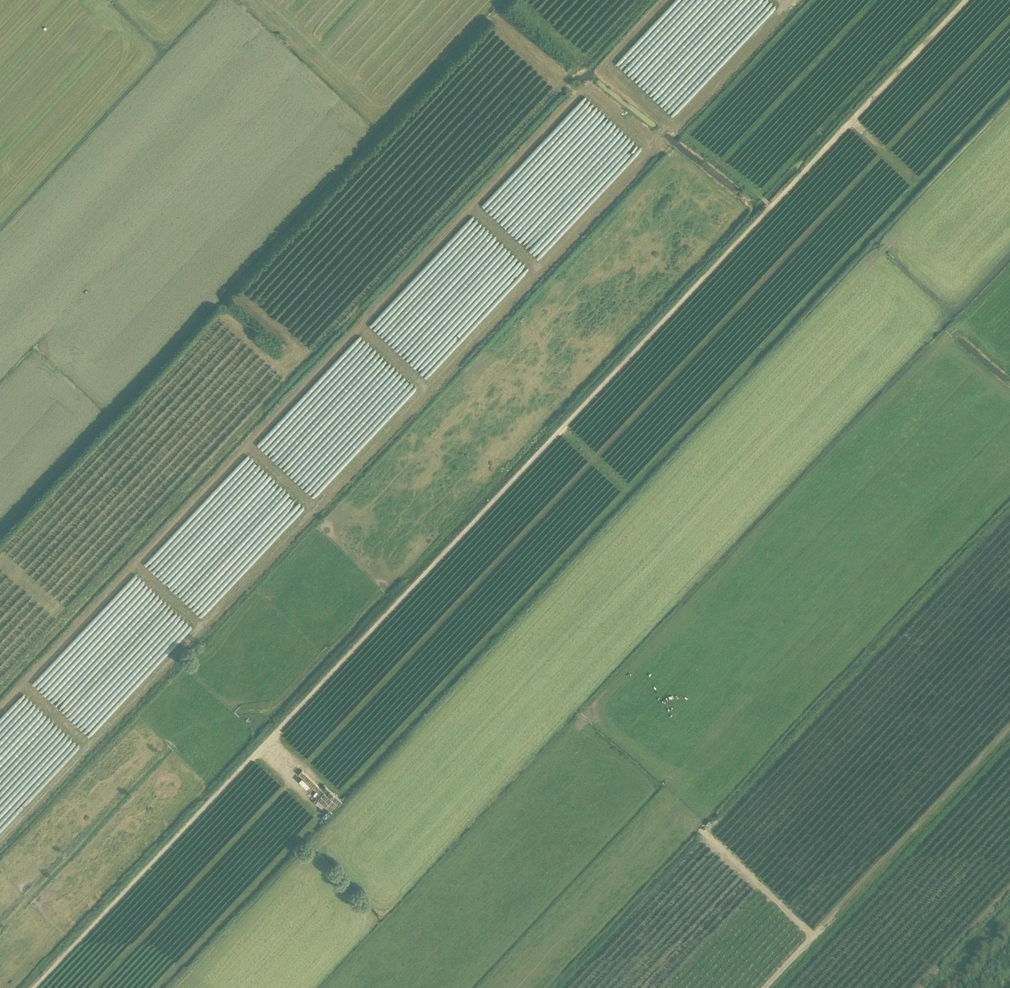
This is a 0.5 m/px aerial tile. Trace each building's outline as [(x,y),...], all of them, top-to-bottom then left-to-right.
[(639,119),(637,123),(645,127),(647,124),(639,119)] [(290,780),(324,816),(338,803),(309,773),(302,780),(296,775),(290,780)]
